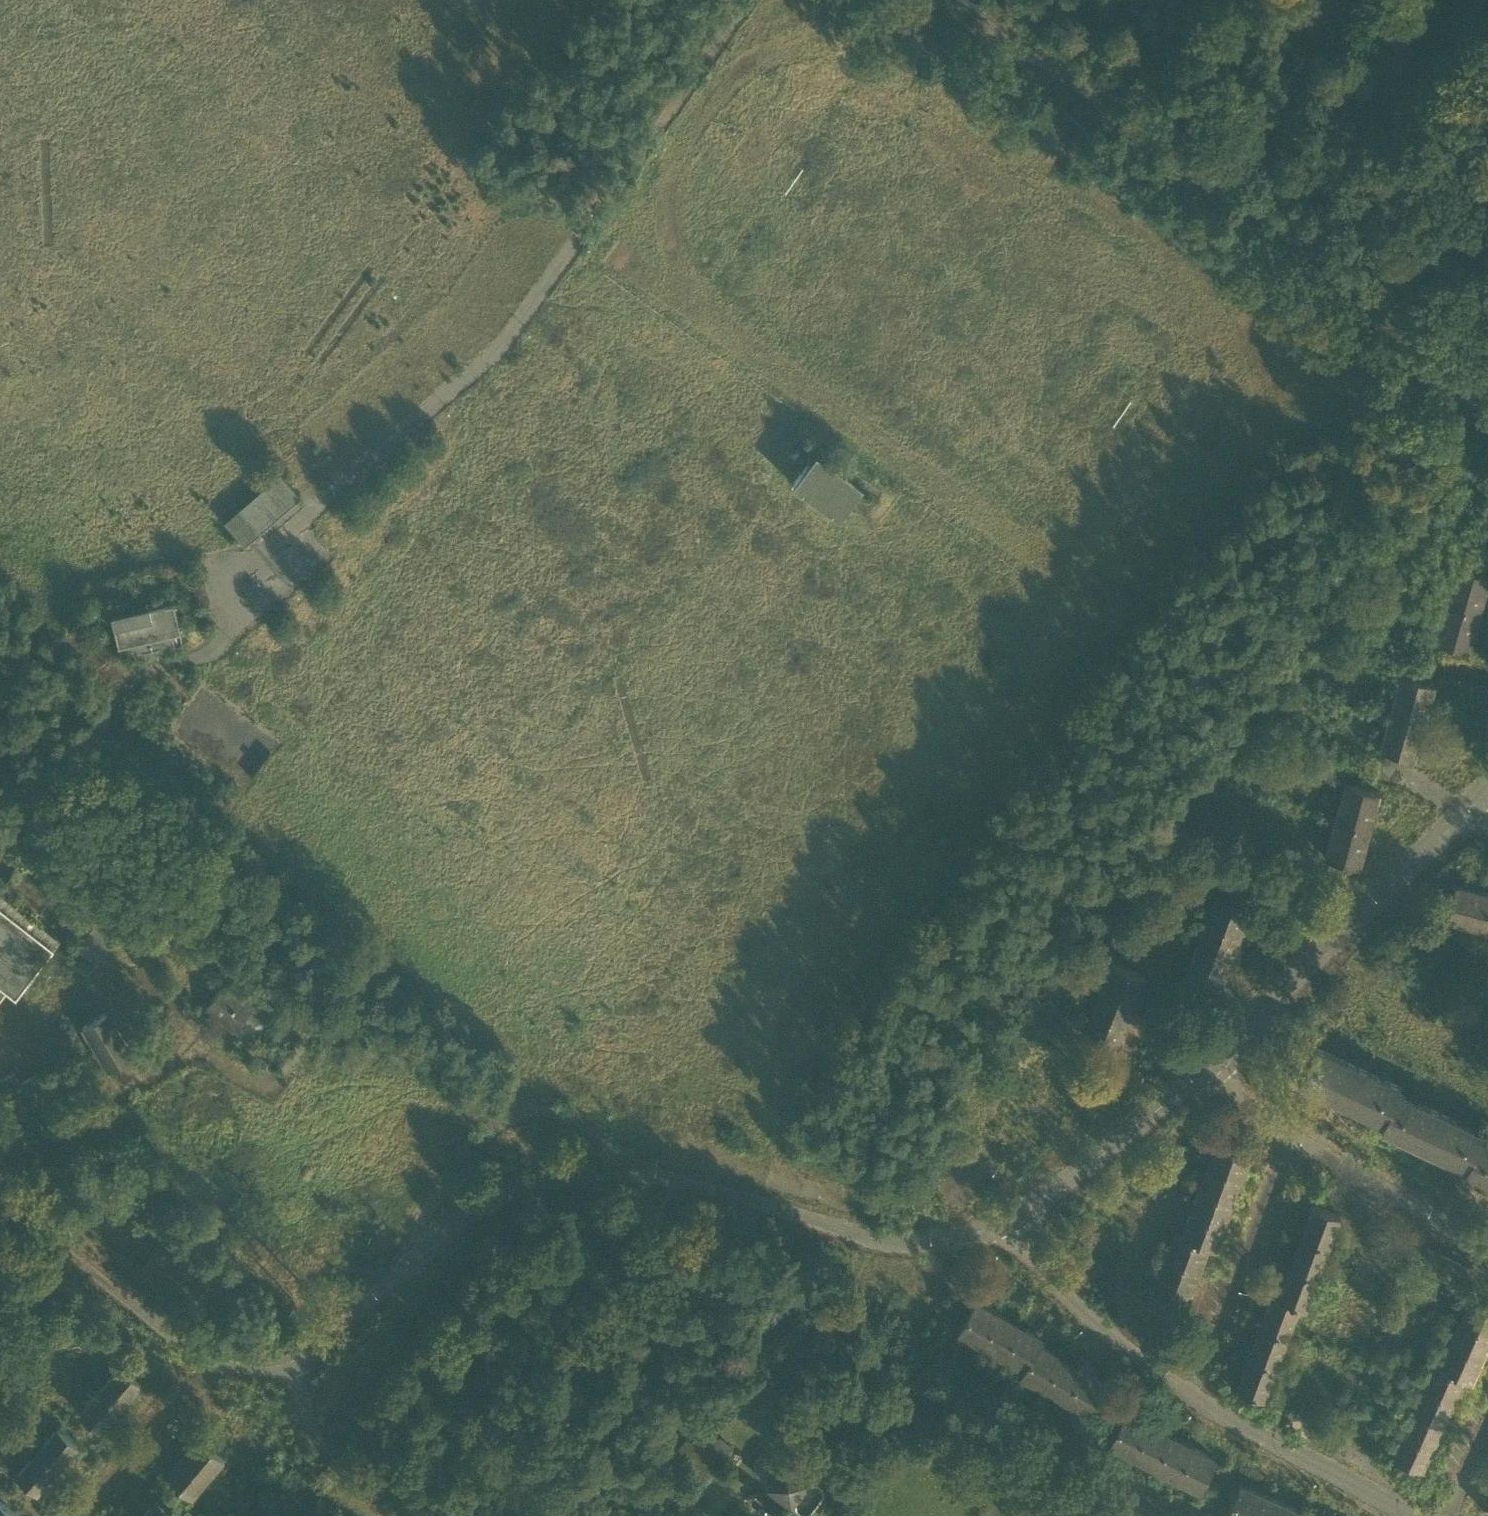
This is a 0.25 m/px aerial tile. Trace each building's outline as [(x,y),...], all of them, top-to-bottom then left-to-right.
[(1007,10),(1016,9),(1015,0),(1006,0),(1007,10)] [(860,489),(813,455),(792,484),(839,518),(860,489)] [(248,545),(303,494),(281,470),(226,521),(248,545)] [(1455,566),(1444,603),(1479,613),(1487,582),(1487,576),(1455,566)] [(186,627),(179,597),(114,613),(122,643),(132,641),(135,653),(177,643),(174,630),(186,627)] [(1479,613),(1444,603),(1433,640),(1468,650),(1479,613)] [(1434,683),(1400,674),(1390,712),(1424,721),(1434,683)] [(1424,721),(1390,712),(1380,750),(1414,759),(1424,721)] [(1379,792),(1345,783),(1335,820),(1369,830),(1379,792)] [(1369,830),(1335,820),(1325,858),(1359,867),(1369,830)] [(1455,884),(1446,920),(1483,930),(1487,909),(1487,893),(1455,884)] [(11,995),(21,1002),(66,944),(4,895),(0,899),(0,1008),(11,995)] [(1249,908),(1216,895),(1207,919),(1240,932),(1249,908)] [(1240,932),(1207,919),(1198,943),(1231,955),(1240,932)] [(1231,955),(1198,943),(1189,967),(1221,979),(1231,955)] [(1221,979),(1189,967),(1180,990),(1212,1003),(1221,979)] [(248,1042),(270,1018),(229,982),(207,1006),(248,1042)] [(1133,998),(1102,987),(1093,1011),(1124,1022),(1133,998)] [(107,1071),(138,1056),(114,1007),(83,1022),(107,1071)] [(1124,1022),(1093,1011),(1085,1035),(1115,1046),(1124,1022)] [(1399,1085),(1313,1044),(1297,1078),(1383,1119),(1396,1091),(1399,1085)] [(1481,1131),(1396,1091),(1383,1119),(1380,1125),(1465,1165),(1478,1137),(1481,1131)] [(1478,1137),(1465,1165),(1463,1171),(1487,1183),(1487,1141),(1478,1137)] [(1252,1155),(1217,1141),(1180,1234),(1209,1246),(1216,1248),(1252,1155)] [(1341,1217),(1311,1206),(1276,1296),(1300,1305),(1307,1308),(1341,1217)] [(1209,1246),(1180,1234),(1174,1232),(1146,1303),(1181,1317),(1209,1246)] [(1300,1305),(1276,1296),(1270,1294),(1235,1388),(1265,1399),(1300,1305)] [(1469,1296),(1437,1365),(1466,1378),(1473,1381),(1487,1348),(1487,1305),(1469,1296)] [(1022,1370),(1038,1342),(1041,1337),(974,1299),(955,1332),(1022,1370)] [(1087,1414),(1106,1381),(1038,1342),(1022,1370),(1019,1376),(1087,1414)] [(1466,1378),(1437,1365),(1432,1363),(1390,1454),(1424,1470),(1466,1378)] [(121,1364),(100,1388),(120,1405),(140,1381),(121,1364)] [(120,1405),(100,1388),(79,1412),(99,1429),(120,1405)] [(1217,1456),(1125,1410),(1108,1444),(1199,1490),(1217,1456)] [(58,1426),(37,1450),(56,1467),(77,1443),(58,1426)] [(222,1457),(198,1436),(182,1455),(207,1475),(222,1457)] [(800,1444),(764,1487),(799,1515),(810,1515),(841,1478),(800,1444)] [(37,1450),(17,1474),(36,1491),(56,1467),(37,1450)] [(207,1475),(182,1455),(167,1474),(191,1494),(207,1475)] [(1241,1484),(1227,1515),(1317,1515),(1241,1484)] [(0,1501),(0,1515),(14,1515),(16,1514),(0,1501)]
